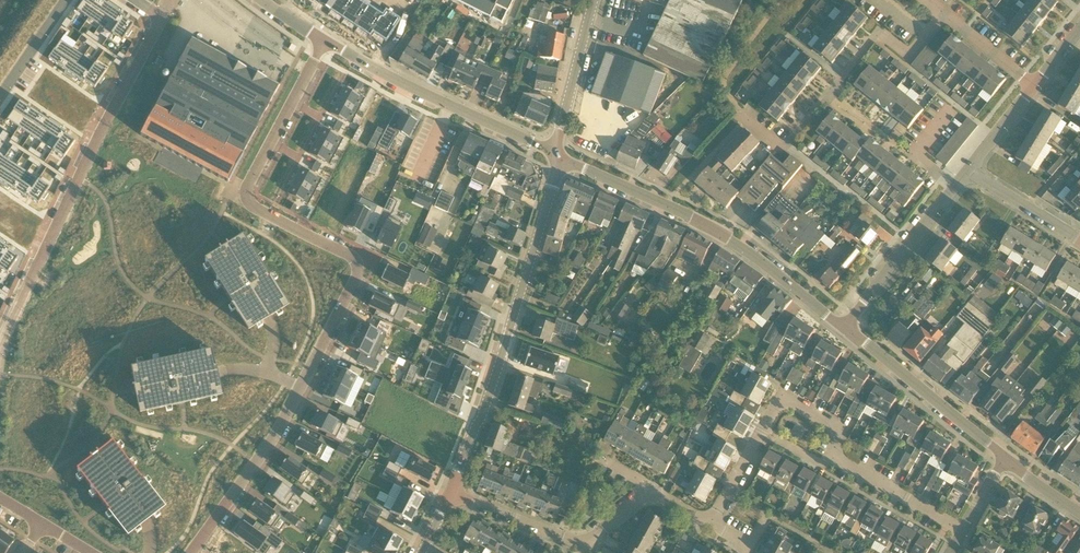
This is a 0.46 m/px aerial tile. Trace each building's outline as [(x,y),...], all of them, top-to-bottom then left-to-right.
[(98,15),(108,0),(91,0),(87,7),(98,15)] [(110,0),(108,0),(98,15),(109,22),(121,5),(116,1),(115,3),(110,0)] [(323,1),(320,6),(369,38),(372,33),(385,42),(400,21),(385,11),(382,17),(356,0),(321,0),(323,1)] [(501,23),(513,0),(456,0),(501,23)] [(744,0),(671,0),(645,56),(703,85),(744,0)] [(814,5),(821,11),(827,4),(822,0),(819,0),(814,5)] [(842,13),(861,28),(869,19),(845,0),(837,10),(842,13)] [(1044,21),(1051,12),(1036,0),(1031,0),(1026,6),(1044,21)] [(1051,12),(1059,3),(1055,0),(1036,0),(1051,12)] [(538,3),(532,20),(545,24),(550,7),(538,3)] [(1019,15),(1022,18),(1037,30),(1044,21),(1026,6),(1023,11),(1015,4),(1011,9),(1019,15)] [(122,28),(131,14),(125,10),(126,8),(121,5),(109,22),(121,30),(122,28)] [(818,15),(821,11),(814,5),(811,10),(818,15)] [(988,8),(982,15),(987,19),(992,12),(988,8)] [(854,37),(861,28),(842,13),(835,22),(854,37)] [(143,22),(131,14),(122,28),(134,36),(136,32),(138,34),(142,28),(140,27),(143,22)] [(1022,18),(1019,15),(1012,24),(1030,39),(1037,30),(1022,18)] [(806,16),(800,23),(807,29),(812,22),(806,16)] [(67,19),(62,26),(67,29),(72,22),(67,19)] [(828,31),(847,46),(854,37),(835,22),(828,31)] [(803,33),(807,29),(800,23),(797,27),(803,33)] [(1012,24),(1004,33),(1022,47),(1030,39),(1012,24)] [(510,29),(503,26),(500,33),(507,36),(510,29)] [(828,31),(821,40),(840,55),(847,46),(828,31)] [(947,44),(951,40),(940,31),(936,36),(947,44)] [(406,68),(410,70),(419,54),(427,40),(428,38),(417,32),(414,38),(408,48),(407,47),(398,63),(406,68)] [(541,36),(538,57),(559,61),(564,35),(548,33),(548,37),(541,36)] [(478,45),(480,40),(473,36),(470,42),(478,45)] [(943,49),(947,44),(936,36),(932,41),(943,49)] [(943,58),(937,65),(937,66),(941,69),(948,61),(948,62),(962,44),(962,43),(955,37),(953,36),(953,37),(951,40),(947,44),(943,49),(939,54),(943,58)] [(479,46),(484,48),(487,40),(482,37),(479,46)] [(787,45),(784,42),(780,39),(774,46),(781,52),(787,45)] [(256,128),(279,87),(235,63),(192,40),(163,93),(164,93),(142,134),(229,181),(257,128),(256,128)] [(445,51),(427,40),(419,54),(410,70),(428,80),(438,63),(446,67),(453,53),(446,49),(445,51)] [(813,49),(833,64),(840,55),(821,40),(813,49)] [(943,49),(932,41),(928,46),(939,54),(943,49)] [(957,69),(971,51),(962,44),(948,62),(957,69)] [(771,50),(778,56),(781,52),(774,46),(771,50)] [(928,46),(924,51),(934,59),(939,54),(928,46)] [(504,58),(511,61),(514,53),(507,50),(504,58)] [(887,60),(891,56),(884,50),(881,55),(887,60)] [(73,58),(62,51),(51,66),(63,74),(73,58)] [(930,64),(934,59),(924,51),(920,56),(930,64)] [(966,76),(980,58),(971,51),(957,69),(966,76)] [(453,53),(446,67),(447,67),(450,69),(453,70),(448,81),(461,86),(469,68),(462,64),(465,58),(463,58),(453,53)] [(666,73),(608,53),(592,95),(651,116),(666,73)] [(803,53),(795,62),(815,78),(822,69),(803,53)] [(926,69),(930,64),(920,56),(916,61),(926,69)] [(766,57),(760,64),(767,69),(773,62),(766,57)] [(73,58),(63,74),(69,78),(68,80),(73,83),(74,82),(85,66),(73,58)] [(531,70),(534,61),(525,58),(522,67),(531,70)] [(966,76),(969,79),(963,87),(968,91),(974,83),(989,65),(980,58),(966,76)] [(892,64),(899,69),(902,65),(895,59),(892,64)] [(922,74),(926,69),(916,61),(912,66),(922,74)] [(788,71),(807,87),(815,78),(795,62),(788,71)] [(469,68),(461,86),(469,90),(473,92),(475,88),(478,81),(484,84),(490,70),(479,65),(478,64),(475,70),(469,68)] [(764,74),(767,69),(760,64),(757,68),(764,74)] [(554,93),(558,70),(538,66),(534,65),(532,71),(537,73),(537,75),(535,74),(533,85),(535,85),(534,90),(554,93)] [(905,75),(909,70),(902,65),(899,69),(905,75)] [(989,65),(974,83),(984,90),(998,72),(989,65)] [(79,85),(85,89),(87,87),(96,74),(85,66),(74,82),(73,83),(78,87),(79,85)] [(855,86),(864,94),(880,75),(870,67),(855,86)] [(490,70),(484,84),(490,87),(485,97),(498,103),(506,85),(499,82),(502,75),(490,70)] [(873,101),(889,82),(895,74),(890,70),(884,78),(880,75),(864,94),(873,101)] [(922,74),(929,80),(933,75),(926,70),(922,74)] [(781,80),(800,96),(807,87),(788,71),(781,80)] [(998,72),(984,90),(992,97),(1007,80),(998,72)] [(916,83),(920,79),(913,73),(909,78),(916,83)] [(96,74),(87,87),(98,95),(101,92),(103,93),(106,88),(104,86),(107,81),(96,74)] [(753,76),(748,83),(753,87),(758,80),(753,76)] [(920,79),(916,83),(923,89),(927,84),(920,79)] [(934,83),(940,89),(944,84),(937,79),(934,83)] [(800,96),(781,80),(774,89),(793,105),(800,96)] [(749,91),(753,87),(748,83),(746,81),(743,86),(749,91)] [(1079,102),(1079,85),(1073,81),(1066,93),(1079,102)] [(897,89),(889,82),(873,101),(882,108),(897,89)] [(897,89),(882,108),(891,115),(906,96),(910,91),(901,84),(897,89)] [(947,94),(951,90),(944,84),(940,89),(947,94)] [(365,100),(345,89),(338,102),(358,113),(365,100)] [(774,89),(766,98),(786,113),(793,105),(774,89)] [(951,98),(958,103),(962,99),(955,93),(951,98)] [(1075,115),(1079,107),(1079,102),(1066,93),(1059,106),(1075,115)] [(551,110),(552,101),(546,99),(540,96),(523,94),(514,115),(543,128),(551,110)] [(891,115),(899,122),(915,103),(906,96),(891,115)] [(766,98),(759,107),(778,122),(786,113),(766,98)] [(969,104),(962,99),(958,103),(965,109),(969,104)] [(358,113),(338,102),(331,115),(351,126),(358,113)] [(915,103),(899,122),(909,129),(924,110),(915,103)] [(25,127),(35,111),(24,104),(20,109),(16,114),(13,119),(25,127)] [(969,112),(976,118),(980,113),(973,108),(969,112)] [(1038,123),(1054,132),(1062,120),(1046,110),(1038,123)] [(25,127),(36,135),(46,119),(35,111),(25,127)] [(417,121),(408,116),(408,117),(404,115),(404,114),(402,116),(396,113),(379,145),(389,150),(396,138),(397,138),(399,133),(408,138),(417,121)] [(651,116),(647,119),(654,126),(660,119),(654,113),(651,116)] [(817,133),(827,141),(842,123),(832,115),(817,133)] [(46,119),(36,135),(47,142),(60,123),(55,120),(54,122),(48,117),(46,119)] [(974,131),(976,130),(978,126),(968,118),(967,120),(964,123),(974,131)] [(653,131),(661,138),(667,132),(659,125),(656,128),(654,126),(647,119),(635,130),(644,139),(653,131)] [(59,150),(69,134),(71,133),(64,128),(65,126),(60,123),(47,142),(59,150)] [(827,141),(836,148),(850,130),(842,123),(827,141)] [(970,136),(974,131),(964,123),(960,128),(970,136)] [(1054,132),(1038,123),(1031,134),(1047,144),(1054,132)] [(897,124),(889,134),(898,141),(906,132),(897,124)] [(966,141),(970,136),(960,128),(956,133),(966,141)] [(316,142),(337,153),(344,140),(323,129),(316,142)] [(750,154),(760,144),(746,130),(736,140),(750,154)] [(836,148),(844,155),(859,137),(850,130),(836,148)] [(0,136),(0,139),(4,142),(9,135),(3,131),(0,136)] [(667,132),(661,138),(666,144),(672,137),(667,132)] [(962,146),(966,141),(956,133),(952,138),(962,146)] [(81,142),(69,134),(59,150),(70,158),(81,142)] [(1028,139),(1023,146),(1040,156),(1047,144),(1031,134),(1028,139)] [(469,135),(458,160),(460,161),(476,169),(488,144),(485,143),(469,135)] [(624,146),(618,161),(636,169),(642,154),(637,152),(641,141),(639,140),(629,136),(627,141),(624,146)] [(868,144),(859,137),(844,155),(853,162),(857,157),(868,144)] [(958,151),(962,146),(952,138),(948,143),(958,151)] [(871,139),(868,144),(857,157),(861,161),(855,169),(859,172),(866,165),(880,147),(871,139)] [(666,152),(655,169),(667,177),(676,164),(676,163),(679,164),(684,167),(694,156),(696,154),(697,153),(688,148),(681,143),(676,140),(670,148),(667,153),(666,152)] [(741,164),(750,154),(736,140),(726,150),(741,164)] [(337,153),(316,142),(309,154),(330,166),(337,153)] [(954,156),(958,151),(948,143),(944,148),(954,156)] [(498,175),(508,153),(488,144),(477,169),(472,178),(472,179),(490,188),(495,178),(496,178),(498,175)] [(1071,155),(1077,148),(1073,144),(1067,151),(1071,155)] [(1032,168),(1040,156),(1023,146),(1016,158),(1032,168)] [(802,152),(809,157),(812,153),(806,147),(802,152)] [(868,179),(875,172),(889,154),(880,147),(866,165),(870,168),(863,175),(868,179)] [(950,161),(954,156),(944,148),(940,153),(950,161)] [(732,173),(741,164),(726,150),(718,159),(723,164),(732,173)] [(535,175),(531,165),(525,162),(526,160),(508,153),(498,175),(509,180),(508,183),(510,188),(510,187),(520,191),(525,179),(535,175)] [(940,153),(938,155),(936,158),(946,166),(950,161),(940,153)] [(898,161),(889,154),(875,172),(879,175),(873,183),(877,187),(878,185),(884,179),(898,161)] [(737,197),(756,212),(780,183),(785,188),(803,166),(791,156),(784,165),(772,155),(739,194),(737,197)] [(820,166),(824,162),(817,156),(813,161),(820,166)] [(1061,158),(1054,165),(1059,169),(1065,161),(1061,158)] [(715,172),(723,164),(718,159),(709,168),(715,172)] [(893,186),(907,168),(898,161),(884,179),(888,182),(881,190),(886,194),(892,186),(893,186)] [(824,162),(821,167),(827,172),(831,168),(824,162)] [(372,165),(369,172),(375,175),(378,168),(372,165)] [(1059,169),(1054,165),(1053,167),(1052,167),(1048,173),(1053,176),(1059,169)] [(706,191),(718,176),(715,172),(709,168),(696,183),(706,191)] [(916,176),(907,168),(893,186),(896,189),(890,197),(895,201),(896,199),(902,193),(916,176)] [(322,180),(302,169),(295,182),(315,193),(322,180)] [(831,175),(838,181),(842,176),(835,171),(831,175)] [(4,172),(0,179),(0,192),(0,193),(0,194),(4,197),(5,195),(16,180),(4,172)] [(729,185),(718,176),(706,191),(716,200),(729,185)] [(848,182),(842,176),(838,181),(845,186),(848,182)] [(916,176),(902,193),(910,200),(910,201),(925,183),(916,176)] [(1079,198),(1079,180),(1079,179),(1070,190),(1079,198)] [(5,195),(4,197),(9,201),(10,199),(17,203),(27,187),(16,180),(5,195)] [(335,180),(322,204),(329,208),(327,213),(339,220),(350,200),(337,193),(342,184),(335,180)] [(569,221),(572,212),(585,218),(591,206),(597,192),(572,180),(571,181),(569,182),(568,182),(563,193),(553,214),(554,215),(543,252),(559,257),(564,241),(569,221)] [(1058,180),(1049,190),(1054,194),(1063,184),(1058,180)] [(315,193),(295,182),(288,194),(308,206),(315,193)] [(861,189),(857,185),(854,183),(851,188),(858,193),(861,189)] [(737,197),(739,194),(729,185),(716,200),(727,209),(737,197)] [(17,203),(28,211),(30,209),(39,195),(27,187),(17,203)] [(518,191),(510,187),(510,188),(505,197),(519,203),(524,193),(518,191)] [(1058,197),(1064,202),(1076,212),(1079,209),(1079,198),(1070,190),(1066,187),(1058,197)] [(861,189),(858,193),(864,199),(868,194),(861,189)] [(420,192),(415,203),(429,210),(434,198),(420,192)] [(448,212),(454,198),(441,192),(434,207),(448,212)] [(773,241),(799,209),(786,197),(780,193),(765,211),(770,216),(758,229),(773,241)] [(620,202),(602,194),(590,222),(602,227),(608,229),(609,226),(620,202)] [(30,209),(41,216),(43,213),(45,215),(49,209),(47,208),(50,203),(39,195),(30,209)] [(879,203),(872,197),(868,202),(875,207),(879,203)] [(389,199),(383,213),(389,216),(396,202),(389,199)] [(879,203),(875,207),(882,213),(886,209),(879,203)] [(356,205),(346,228),(360,234),(364,226),(373,231),(383,210),(376,206),(373,213),(356,205)] [(613,247),(607,259),(612,261),(613,262),(615,258),(617,254),(618,254),(620,251),(639,210),(627,205),(620,220),(620,221),(624,222),(613,246),(613,247)] [(821,241),(825,235),(826,235),(819,229),(820,227),(806,214),(813,209),(810,206),(802,211),(799,209),(773,241),(793,258),(804,245),(812,251),(821,241)] [(471,234),(472,235),(481,238),(481,239),(490,219),(492,220),(496,212),(483,207),(471,234)] [(891,213),(890,212),(886,216),(893,222),(897,217),(896,217),(899,213),(894,209),(891,213)] [(957,220),(972,231),(980,221),(966,209),(957,220)] [(617,254),(615,258),(623,262),(627,254),(637,231),(638,229),(640,229),(642,231),(644,227),(649,215),(649,214),(639,210),(620,251),(618,254),(617,254)] [(876,223),(863,213),(855,224),(861,229),(855,236),(869,247),(878,234),(872,229),(876,223)] [(470,215),(467,221),(473,225),(477,216),(474,214),(470,215)] [(389,217),(377,243),(378,244),(379,243),(391,249),(403,224),(389,217)] [(662,254),(675,226),(662,220),(656,235),(646,258),(633,253),(628,262),(648,270),(650,268),(662,254)] [(949,230),(964,242),(972,231),(957,220),(949,230)] [(1006,225),(1000,221),(992,233),(998,237),(1006,225)] [(486,233),(520,247),(525,235),(509,228),(508,231),(490,224),(486,233)] [(429,249),(437,231),(426,226),(418,244),(429,249)] [(662,254),(650,268),(662,273),(673,254),(671,253),(675,244),(679,246),(680,246),(686,231),(675,226),(662,254)] [(1022,235),(1011,228),(1001,245),(1013,252),(1022,235)] [(828,238),(834,243),(838,237),(831,230),(827,235),(826,235),(825,235),(826,236),(828,238)] [(701,267),(713,244),(690,232),(679,256),(701,267)] [(481,238),(472,235),(468,244),(468,245),(476,249),(481,238)] [(1034,242),(1022,235),(1013,252),(1021,257),(1024,258),(1034,242)] [(219,252),(203,262),(209,271),(208,272),(208,273),(210,272),(220,289),(219,290),(220,291),(221,290),(247,332),(286,308),(260,266),(261,265),(261,264),(259,265),(249,248),(250,247),(249,246),(248,247),(242,238),(227,247),(225,245),(217,250),(219,252)] [(942,239),(934,249),(956,266),(963,256),(958,252),(959,251),(942,239)] [(1034,242),(1024,258),(1035,265),(1045,249),(1034,242)] [(12,254),(5,250),(6,248),(2,245),(0,247),(0,272),(11,256),(12,254)] [(828,273),(821,281),(825,285),(830,289),(838,280),(849,267),(861,253),(851,245),(851,246),(853,248),(850,251),(848,249),(847,249),(838,261),(840,263),(838,266),(833,271),(831,269),(828,273)] [(478,261),(475,268),(487,274),(500,280),(501,279),(506,267),(503,265),(506,259),(507,257),(489,249),(488,249),(481,263),(478,261)] [(732,274),(741,261),(721,249),(710,268),(711,268),(711,269),(717,273),(721,267),(732,274)] [(934,249),(926,260),(942,273),(943,272),(948,276),(956,266),(934,249)] [(1045,249),(1035,265),(1047,273),(1057,256),(1045,249)] [(978,253),(974,258),(981,263),(985,258),(978,253)] [(579,255),(572,265),(580,270),(587,260),(579,255)] [(22,264),(11,256),(0,272),(11,279),(22,264)] [(1001,271),(1005,265),(999,261),(995,268),(1001,271)] [(460,262),(456,269),(464,273),(467,266),(460,262)] [(435,263),(431,273),(447,280),(451,270),(435,263)] [(1079,270),(1068,263),(1055,284),(1066,291),(1069,286),(1079,270)] [(384,265),(378,278),(381,280),(380,281),(382,282),(383,281),(392,284),(395,277),(401,280),(404,275),(413,279),(417,271),(401,264),(398,272),(384,265)] [(745,302),(750,296),(763,277),(744,264),(731,283),(739,288),(734,295),(745,302)] [(1010,268),(1005,265),(1001,271),(1006,275),(1010,268)] [(933,277),(934,275),(925,268),(918,276),(927,283),(933,277)] [(971,279),(974,275),(978,271),(973,268),(967,275),(971,279)] [(671,288),(678,276),(666,269),(659,281),(671,288)] [(1069,286),(1079,293),(1079,292),(1079,271),(1079,270),(1069,286)] [(993,274),(985,283),(993,290),(1001,281),(993,274)] [(961,283),(965,286),(971,279),(967,275),(961,283)] [(1023,285),(1027,279),(1021,275),(1017,281),(1023,285)] [(469,290),(466,296),(478,302),(491,309),(494,303),(491,301),(495,294),(494,294),(496,292),(497,288),(498,286),(480,278),(479,281),(473,292),(469,290)] [(1033,283),(1027,279),(1023,285),(1029,289),(1033,283)] [(1035,284),(1033,283),(1029,289),(1038,295),(1045,285),(1039,282),(1037,285),(1035,284)] [(714,301),(722,289),(712,283),(705,296),(714,301)] [(919,283),(914,290),(920,295),(926,289),(919,283)] [(969,299),(973,292),(967,288),(963,294),(969,299)] [(757,313),(768,322),(777,310),(782,314),(792,301),(777,289),(767,301),(757,313)] [(557,303),(559,298),(549,293),(547,298),(557,303)] [(910,293),(904,301),(910,306),(916,298),(910,293)] [(375,294),(369,307),(389,316),(395,303),(375,294)] [(993,322),(998,315),(975,296),(969,303),(970,303),(993,322)] [(721,297),(714,308),(723,313),(729,302),(721,297)] [(921,297),(913,307),(916,310),(918,312),(925,318),(926,318),(928,314),(934,307),(934,306),(921,297)] [(1056,307),(1060,300),(1054,297),(1050,304),(1056,307)] [(1066,304),(1060,300),(1056,307),(1062,311),(1066,304)] [(410,302),(407,308),(421,315),(424,308),(410,302)] [(621,302),(614,315),(622,320),(630,308),(621,302)] [(970,357),(985,338),(988,335),(996,324),(993,322),(970,303),(959,317),(967,324),(956,337),(952,342),(946,349),(938,358),(935,356),(924,369),(933,376),(945,387),(957,373),(964,365),(970,357)] [(612,312),(605,306),(600,313),(607,319),(612,312)] [(582,307),(572,319),(583,327),(592,315),(582,307)] [(470,313),(464,326),(485,334),(490,321),(470,313)] [(900,325),(889,339),(897,346),(899,348),(900,348),(908,339),(920,324),(921,323),(914,317),(913,318),(906,326),(904,328),(900,325)] [(1055,317),(1050,324),(1058,330),(1063,324),(1055,317)] [(558,319),(556,326),(539,321),(534,337),(550,342),(553,333),(565,337),(570,323),(558,319)] [(787,339),(795,343),(805,325),(795,319),(788,331),(782,327),(775,340),(772,345),(767,352),(774,356),(782,344),(783,345),(787,339)] [(356,322),(350,334),(376,346),(382,334),(356,322)] [(764,341),(772,345),(775,340),(782,327),(783,326),(775,322),(764,341)] [(1063,324),(1058,330),(1066,337),(1071,330),(1063,324)] [(645,330),(643,325),(636,327),(638,333),(645,330)] [(791,351),(801,357),(815,330),(805,325),(795,343),(791,351)] [(464,326),(459,338),(480,347),(485,334),(464,326)] [(923,330),(905,350),(921,363),(944,335),(936,329),(930,336),(923,330)] [(706,356),(715,342),(700,333),(680,365),(691,372),(703,354),(706,356)] [(370,359),(376,346),(350,334),(344,347),(370,359)] [(601,334),(598,341),(606,344),(609,337),(601,334)] [(970,357),(976,362),(991,343),(990,342),(993,339),(988,335),(985,338),(970,357)] [(810,358),(806,365),(813,369),(817,363),(822,366),(832,347),(831,347),(832,345),(824,341),(824,342),(822,342),(818,350),(812,360),(810,358)] [(832,347),(822,366),(827,369),(832,371),(830,375),(836,378),(838,374),(837,374),(839,371),(835,368),(843,353),(841,352),(842,351),(835,347),(834,348),(832,347)] [(559,358),(530,348),(524,366),(553,376),(559,358)] [(142,368),(130,370),(133,388),(131,389),(133,398),(135,397),(139,415),(220,397),(217,381),(214,369),(210,353),(200,355),(199,353),(198,354),(198,355),(179,360),(179,358),(178,358),(178,360),(159,364),(159,362),(158,362),(158,364),(143,367),(143,366),(141,366),(142,368)] [(408,354),(405,359),(411,362),(414,356),(408,354)] [(1006,373),(1017,359),(1011,354),(999,368),(1006,373)] [(744,368),(748,362),(735,355),(732,361),(744,368)] [(439,363),(436,372),(474,386),(480,372),(474,370),(477,362),(462,356),(457,370),(439,363)] [(962,376),(951,391),(960,398),(981,372),(988,362),(983,358),(966,379),(962,376)] [(405,359),(402,365),(408,368),(411,362),(405,359)] [(771,365),(764,360),(759,368),(766,372),(771,365)] [(847,394),(860,370),(849,364),(842,377),(838,374),(836,378),(830,388),(823,400),(829,403),(837,389),(846,394),(847,394)] [(337,366),(330,381),(351,391),(357,376),(361,378),(364,371),(351,365),(348,372),(337,366)] [(411,365),(408,373),(415,375),(418,368),(411,365)] [(738,379),(747,385),(765,395),(766,393),(771,384),(765,380),(754,374),(758,368),(757,368),(752,365),(752,366),(748,372),(746,376),(741,374),(740,375),(738,379)] [(792,383),(799,371),(794,368),(787,380),(792,383)] [(854,402),(848,414),(854,417),(866,395),(869,389),(864,386),(870,376),(860,370),(849,389),(854,392),(852,397),(856,399),(854,402)] [(799,371),(792,383),(798,386),(805,374),(799,371)] [(469,401),(474,386),(436,372),(433,380),(450,386),(443,406),(457,413),(460,405),(464,406),(467,400),(469,401)] [(981,372),(960,398),(969,405),(981,391),(980,390),(984,385),(989,378),(986,376),(981,372)] [(518,376),(513,391),(528,396),(528,395),(538,399),(540,391),(542,384),(533,381),(522,377),(518,376)] [(1046,382),(1040,377),(1029,392),(1035,396),(1046,382)] [(570,379),(567,387),(584,393),(587,385),(570,379)] [(992,414),(1012,389),(998,379),(984,397),(986,399),(981,406),(983,407),(982,409),(988,414),(989,412),(992,414)] [(330,381),(323,396),(343,406),(351,391),(330,381)] [(556,384),(553,393),(570,398),(572,390),(556,384)] [(747,399),(759,405),(765,395),(747,385),(742,395),(734,391),(731,397),(744,404),(747,399)] [(823,400),(830,388),(824,385),(817,397),(823,400)] [(866,395),(854,417),(859,420),(863,413),(867,406),(877,412),(887,393),(886,392),(887,391),(883,389),(879,386),(878,388),(877,387),(871,398),(866,395)] [(800,388),(798,393),(804,397),(806,392),(800,388)] [(1025,400),(1012,389),(992,414),(995,416),(993,418),(1000,423),(1001,421),(1003,423),(1008,416),(1011,418),(1025,400)] [(508,406),(523,411),(532,413),(535,406),(526,403),(528,396),(513,391),(508,406)] [(808,391),(805,397),(812,401),(815,395),(808,391)] [(874,417),(889,425),(895,414),(897,411),(892,408),(897,399),(887,393),(877,412),(874,417)] [(741,410),(744,404),(731,397),(728,402),(730,403),(723,414),(749,428),(755,417),(741,410)] [(1041,413),(1036,419),(1041,423),(1049,414),(1050,412),(1052,409),(1058,402),(1052,397),(1047,404),(1048,405),(1041,413)] [(604,440),(617,447),(627,429),(619,424),(623,416),(626,412),(621,409),(604,440)] [(904,434),(914,416),(904,410),(900,417),(895,414),(889,425),(894,428),(904,434)] [(318,412),(311,425),(331,435),(338,422),(318,412)] [(1050,412),(1049,414),(1041,423),(1046,427),(1055,416),(1050,412)] [(655,413),(652,418),(658,422),(661,417),(655,413)] [(544,414),(541,423),(561,430),(564,421),(544,414)] [(719,424),(717,428),(715,430),(729,438),(732,432),(743,439),(749,428),(723,414),(718,423),(719,424)] [(706,420),(699,416),(696,420),(703,424),(706,420)] [(914,416),(904,434),(910,438),(907,442),(908,444),(916,449),(919,444),(924,435),(919,432),(925,421),(914,416)] [(350,423),(347,429),(360,436),(364,430),(350,423)] [(486,443),(484,447),(486,448),(488,448),(493,450),(501,453),(509,456),(534,464),(535,461),(534,460),(536,454),(520,447),(510,444),(508,449),(506,448),(512,431),(508,430),(507,430),(497,426),(492,424),(490,431),(486,443)] [(1035,432),(1030,428),(1023,424),(1012,438),(1023,447),(1035,432)] [(627,429),(617,447),(620,449),(629,454),(644,427),(639,425),(635,433),(634,432),(634,433),(627,429)] [(1041,454),(1051,461),(1061,448),(1066,451),(1079,433),(1071,426),(1057,444),(1051,440),(1041,454)] [(644,427),(629,454),(641,461),(651,442),(644,438),(648,430),(644,427)] [(711,436),(708,441),(716,445),(713,451),(731,460),(736,450),(737,450),(726,444),(729,438),(715,430),(712,436),(711,436)] [(860,436),(854,432),(850,438),(856,442),(860,436)] [(1034,455),(1045,440),(1035,432),(1023,447),(1034,455)] [(873,453),(883,437),(876,433),(868,450),(873,453)] [(904,470),(910,473),(922,452),(931,457),(942,439),(931,433),(924,446),(919,444),(916,449),(911,458),(904,470)] [(297,440),(295,445),(296,445),(295,447),(320,460),(327,447),(302,434),(298,441),(297,440)] [(883,437),(873,453),(879,456),(888,440),(883,437)] [(651,442),(641,461),(653,468),(668,441),(667,441),(663,439),(659,447),(658,446),(651,442)] [(934,475),(927,487),(933,490),(940,478),(943,471),(946,467),(946,466),(941,463),(947,453),(952,444),(942,439),(931,457),(928,463),(937,469),(934,475)] [(585,441),(584,446),(586,452),(590,455),(595,445),(585,441)] [(668,441),(653,468),(656,470),(659,471),(663,473),(665,474),(671,463),(675,456),(668,451),(672,443),(671,443),(668,441)] [(91,459),(77,470),(83,478),(82,480),(83,480),(84,479),(96,495),(95,496),(96,497),(97,496),(103,503),(106,507),(127,535),(140,525),(150,517),(163,507),(133,468),(134,467),(134,466),(132,467),(120,451),(121,450),(121,449),(119,450),(113,442),(98,453),(97,451),(89,456),(91,459)] [(340,445),(337,451),(350,458),(353,452),(340,445)] [(363,450),(360,454),(367,458),(371,451),(366,449),(363,450)] [(1058,473),(1068,480),(1077,466),(1079,461),(1079,454),(1074,450),(1058,473)] [(695,462),(709,469),(712,464),(725,471),(731,460),(713,451),(708,461),(698,456),(695,462)] [(756,478),(773,487),(774,485),(780,474),(775,470),(781,458),(770,452),(756,478)] [(906,455),(905,455),(898,467),(904,470),(911,458),(910,458),(906,455)] [(886,464),(888,460),(881,456),(878,460),(886,464)] [(943,471),(940,478),(945,481),(955,487),(959,480),(969,461),(959,456),(948,474),(943,471)] [(280,469),(302,485),(311,473),(288,457),(280,469)] [(411,457),(404,470),(429,482),(436,470),(411,457)] [(954,489),(970,497),(979,481),(973,478),(979,467),(969,461),(959,480),(955,487),(954,489)] [(693,482),(711,492),(717,481),(705,475),(709,469),(695,462),(692,467),(699,471),(693,482)] [(780,474),(774,485),(781,489),(784,493),(790,496),(791,495),(797,483),(791,480),(798,468),(791,464),(787,462),(782,471),(780,474)] [(393,464),(390,471),(399,475),(403,478),(407,471),(393,464)] [(498,469),(492,466),(487,464),(476,492),(479,493),(480,489),(491,493),(498,476),(496,475),(498,469)] [(1079,488),(1079,468),(1077,466),(1068,480),(1079,488)] [(386,468),(383,475),(395,482),(399,475),(390,471),(386,468)] [(677,468),(669,481),(675,484),(682,471),(677,468)] [(815,491),(809,488),(816,476),(805,469),(797,483),(791,495),(808,504),(812,497),(815,491)] [(323,470),(319,476),(332,483),(336,477),(323,470)] [(498,476),(491,493),(492,494),(496,495),(498,496),(497,499),(499,500),(502,501),(512,474),(510,473),(504,471),(502,477),(498,476)] [(512,474),(502,501),(504,502),(505,499),(514,502),(521,485),(512,481),(514,475),(512,474)] [(543,493),(536,511),(541,513),(540,516),(543,517),(545,518),(561,478),(558,477),(553,490),(548,488),(546,494),(543,493)] [(561,478),(545,518),(548,519),(549,516),(555,518),(557,514),(565,518),(571,505),(571,504),(568,503),(567,503),(563,501),(556,498),(559,491),(563,479),(561,478)] [(938,493),(945,481),(940,478),(933,490),(938,493)] [(272,479),(263,491),(282,504),(291,492),(272,479)] [(815,491),(812,497),(817,500),(818,505),(820,507),(819,509),(825,513),(832,500),(826,497),(833,485),(822,479),(815,491)] [(521,485),(514,502),(519,504),(520,504),(518,508),(521,509),(524,510),(535,483),(527,480),(524,486),(521,485)] [(705,502),(711,492),(693,482),(687,493),(705,502)] [(535,483),(524,510),(526,511),(527,508),(527,507),(536,511),(543,493),(534,490),(536,483),(535,483)] [(403,489),(397,500),(417,511),(423,499),(423,500),(424,499),(403,488),(402,488),(403,489)] [(825,513),(825,514),(836,520),(842,523),(842,522),(846,516),(849,510),(843,506),(850,494),(849,494),(839,488),(832,500),(825,513)] [(354,502),(357,495),(351,491),(347,498),(354,502)] [(1008,515),(1013,518),(1023,501),(1006,492),(996,509),(1001,511),(1000,513),(1000,515),(1004,517),(1007,517),(1008,515)] [(307,494),(303,500),(315,509),(320,503),(307,494)] [(935,501),(943,505),(946,498),(938,494),(935,501)] [(849,510),(846,516),(851,519),(847,526),(853,529),(851,533),(856,536),(861,528),(862,525),(866,519),(868,515),(862,512),(867,504),(865,503),(856,498),(849,510)] [(257,500),(248,512),(271,528),(280,516),(257,500)] [(390,511),(390,512),(411,523),(411,522),(414,517),(415,518),(418,513),(416,512),(417,511),(397,500),(391,512),(390,511)] [(949,502),(946,507),(953,511),(956,506),(949,502)] [(383,511),(370,504),(367,511),(379,517),(383,511)] [(866,519),(862,525),(868,528),(866,531),(865,533),(866,536),(869,538),(875,542),(883,529),(879,527),(877,525),(884,513),(873,507),(868,515),(866,519)] [(1025,520),(1023,524),(1026,525),(1023,530),(1024,532),(1029,535),(1031,534),(1034,530),(1040,533),(1050,516),(1036,508),(1033,507),(1031,509),(1030,510),(1025,520)] [(282,508),(278,515),(290,523),(294,517),(282,508)] [(376,524),(379,517),(367,511),(363,517),(376,524)] [(645,518),(641,525),(659,535),(665,524),(664,523),(666,519),(659,516),(657,519),(647,514),(645,518)] [(883,529),(875,542),(886,548),(883,552),(891,552),(898,540),(893,537),(900,525),(888,518),(883,529)] [(334,519),(330,526),(337,529),(340,523),(334,519)] [(472,549),(486,523),(484,522),(482,525),(474,520),(465,536),(470,540),(464,551),(469,552),(472,549)] [(1058,531),(1065,536),(1053,552),(1063,552),(1079,529),(1066,520),(1058,531)] [(486,523),(472,549),(476,551),(480,545),(485,548),(495,532),(486,527),(488,524),(486,523)] [(669,523),(665,530),(671,534),(676,526),(669,523)] [(271,549),(280,552),(281,552),(287,545),(261,527),(256,533),(251,529),(243,524),(241,527),(239,526),(234,533),(236,535),(235,535),(257,551),(262,544),(271,549)] [(653,546),(659,535),(641,525),(635,536),(653,546)] [(372,539),(397,552),(403,541),(379,527),(372,539)] [(892,552),(913,552),(915,549),(910,546),(916,534),(905,528),(898,540),(891,552),(892,552)] [(1008,535),(1006,528),(998,531),(1000,537),(1005,540),(1008,535)] [(14,541),(0,531),(0,552),(6,552),(14,541)] [(495,532),(485,548),(491,551),(490,552),(496,552),(506,534),(505,533),(503,536),(497,533),(495,532)] [(363,533),(356,546),(365,551),(372,538),(363,533)] [(515,543),(507,539),(509,536),(506,534),(496,552),(510,552),(515,543)] [(653,546),(635,536),(629,547),(640,552),(649,552),(653,546)] [(794,552),(799,552),(804,545),(801,544),(788,537),(785,542),(774,536),(772,540),(770,539),(766,546),(779,552),(790,552),(791,551),(794,552)] [(933,544),(922,537),(915,549),(913,552),(928,552),(933,544)] [(1000,546),(983,537),(974,552),(996,552),(1000,546)] [(372,539),(365,552),(368,552),(397,552),(372,539)] [(1065,552),(1079,552),(1079,542),(1079,544),(1074,540),(1065,552)] [(515,543),(510,552),(523,552),(527,546),(525,545),(523,548),(515,543)] [(697,544),(694,549),(701,552),(713,552),(697,544)]
